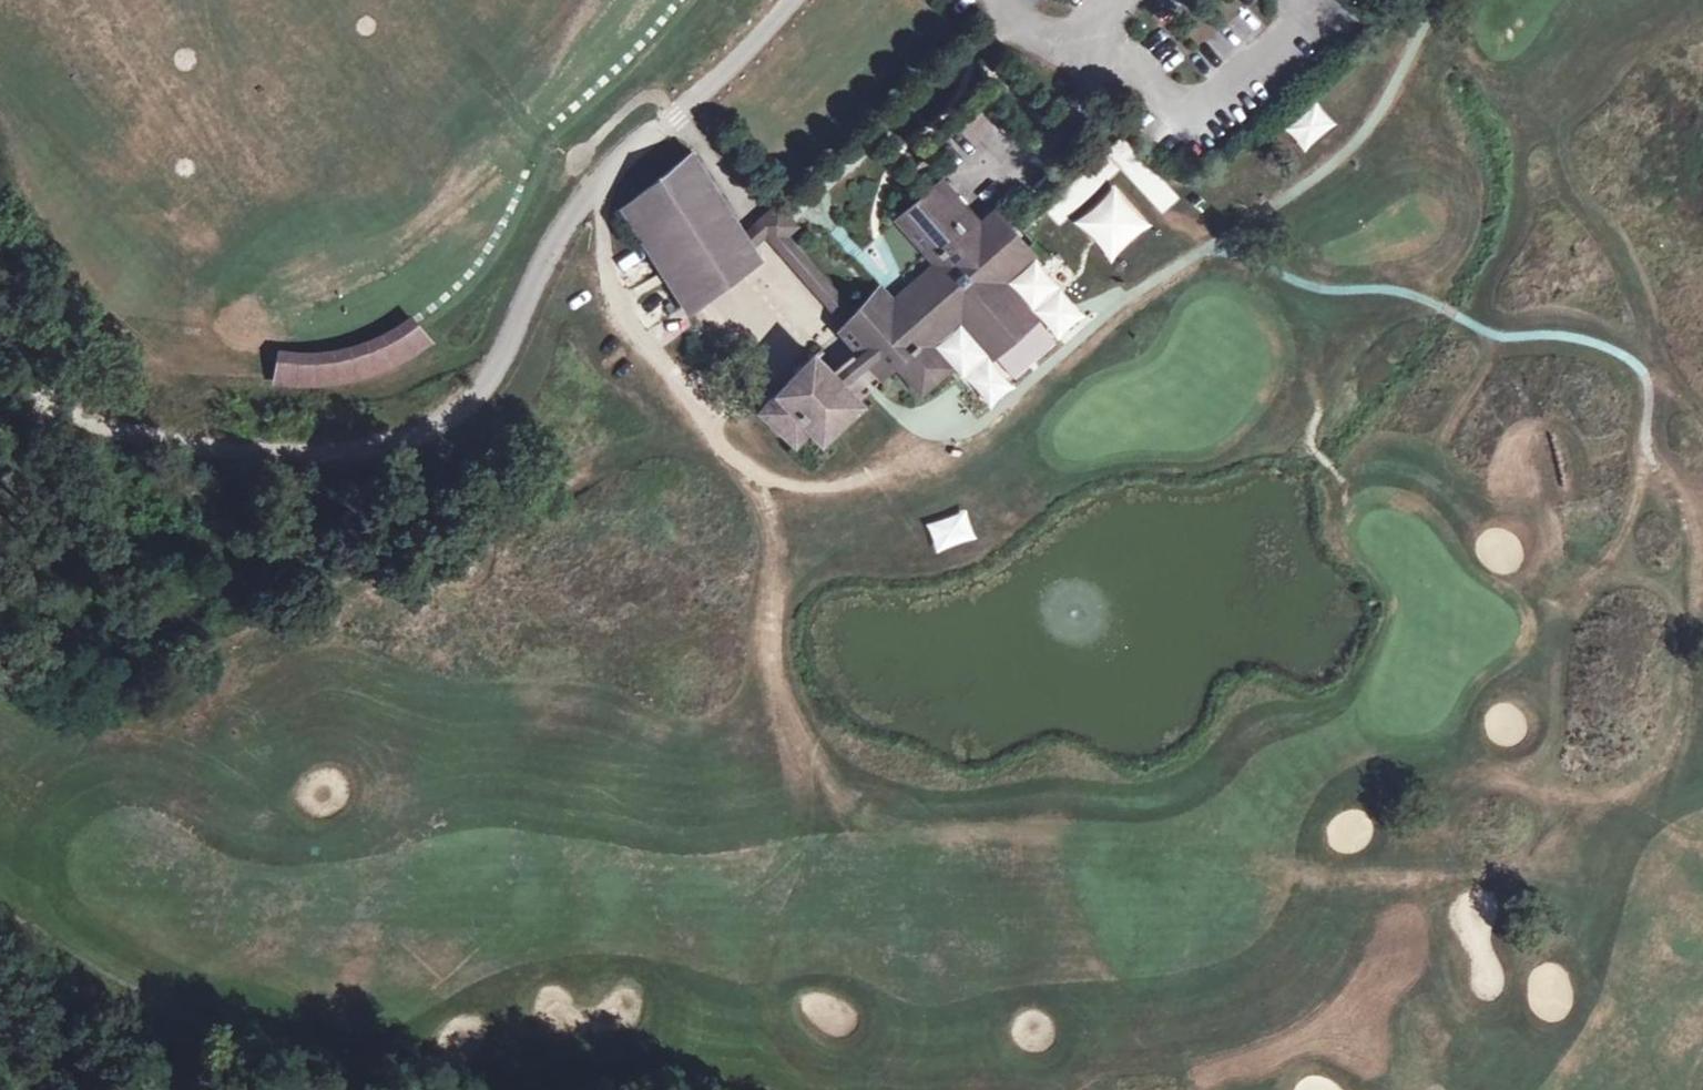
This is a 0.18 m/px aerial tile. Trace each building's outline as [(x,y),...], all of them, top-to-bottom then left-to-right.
[(1317,101),(1283,128),(1303,152),(1336,125),(1317,101)] [(749,233),(741,221),(692,154),(616,208),(692,314),(768,260),(749,233)] [(836,327),(859,352),(865,359),(880,375),(895,363),(918,391),(951,365),(931,342),(957,319),(983,346),(1028,308),(1003,280),(1033,254),(997,213),(980,227),(943,184),(901,221),(939,261),(897,297),(885,285),(859,307),(845,318),(836,327)] [(1116,187),(1073,220),(1107,262),(1149,228),(1116,187)] [(741,221),(749,233),(765,224),(845,318),(859,307),(788,225),(798,216),(776,194),(741,221)] [(1028,308),(983,346),(993,359),(1039,321),(1028,308)] [(277,362),(272,384),(313,389),(354,383),(395,368),(433,344),(417,326),(390,344),(352,358),(309,364),(277,362)] [(846,378),(839,370),(817,347),(752,408),(802,460),(815,449),(822,457),(874,408),(846,378)] [(839,370),(846,378),(865,359),(859,352),(839,370)] [(1002,374),(984,394),(995,404),(1013,385),(1002,374)] [(966,511),(926,524),(935,552),(976,539),(966,511)]
